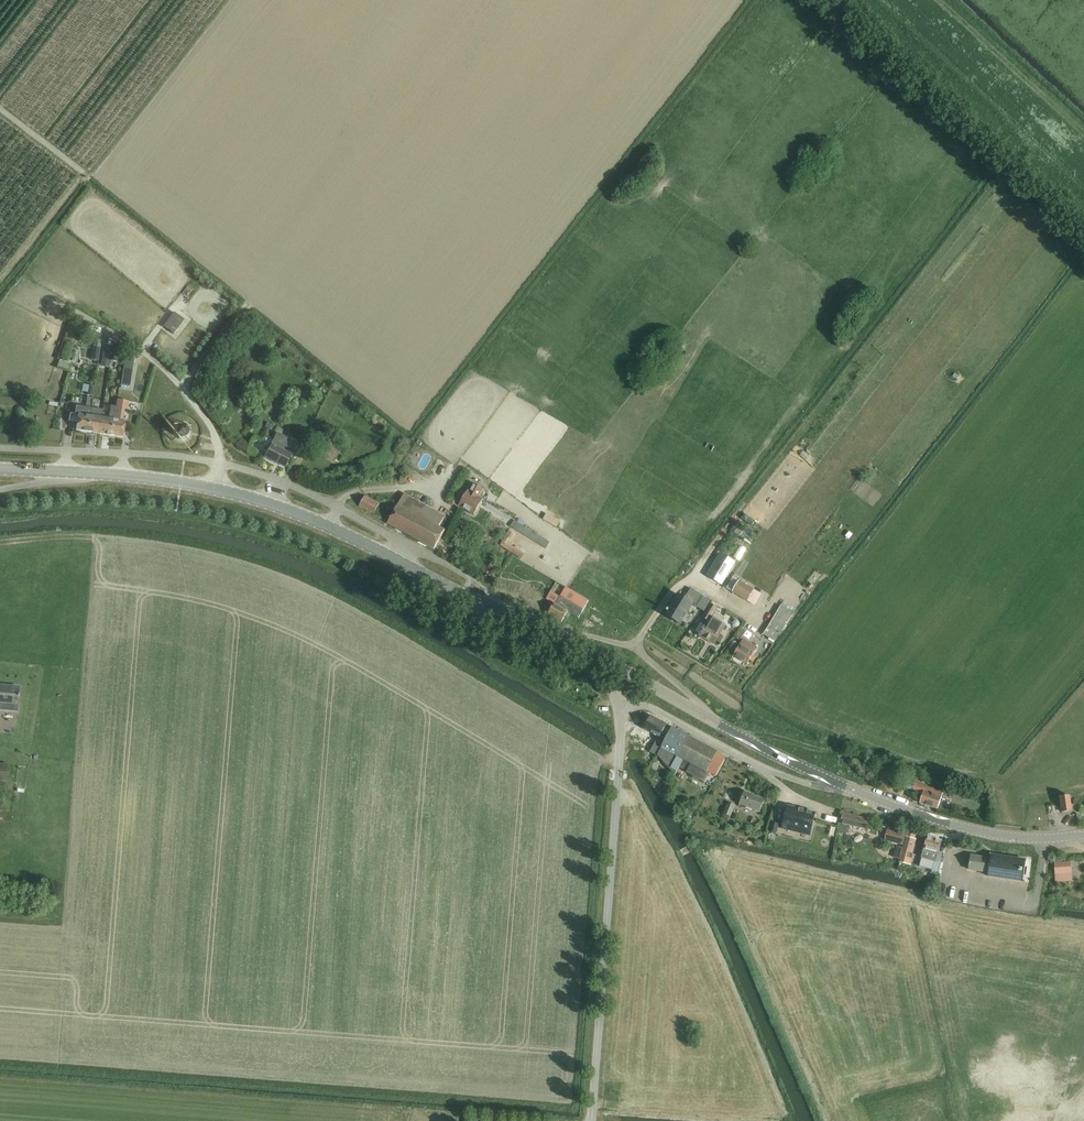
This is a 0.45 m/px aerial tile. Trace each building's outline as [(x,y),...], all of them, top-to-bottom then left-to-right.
[(174,313),(163,326),(174,334),(184,320),(174,313)] [(78,321),(76,333),(82,334),(84,322),(78,321)] [(98,361),(101,341),(94,340),(91,360),(98,361)] [(103,349),(100,367),(108,368),(111,350),(103,349)] [(114,349),(112,361),(119,362),(121,350),(114,349)] [(57,368),(65,370),(68,371),(70,365),(59,361),(57,368)] [(123,365),(120,385),(129,387),(132,367),(123,365)] [(70,414),(69,421),(77,423),(75,430),(87,432),(90,416),(91,408),(92,398),(87,397),(86,408),(76,406),(74,414),(70,414)] [(114,413),(111,436),(123,438),(125,422),(122,421),(124,409),(127,410),(128,402),(117,400),(116,407),(114,413)] [(102,418),(99,434),(111,436),(114,413),(116,407),(110,406),(108,419),(102,418)] [(90,416),(87,432),(99,434),(102,418),(103,410),(91,408),(90,416)] [(174,433),(174,434),(175,436),(175,437),(176,438),(177,439),(178,440),(179,440),(181,441),(182,441),(183,441),(185,440),(186,440),(187,439),(188,438),(189,437),(189,436),(189,434),(190,433),(189,432),(189,430),(189,429),(188,428),(187,427),(186,426),(185,426),(183,425),(182,425),(181,425),(179,426),(178,426),(177,427),(176,428),(175,429),(175,430),(174,432),(174,433)] [(282,451),(288,440),(277,434),(264,457),(276,463),(284,467),(291,456),(282,451)] [(474,515),(483,499),(480,497),(484,490),(474,484),(469,491),(469,490),(466,495),(459,490),(454,499),(452,503),(458,507),(458,506),(474,515)] [(434,550),(444,531),(438,527),(444,516),(404,494),(387,524),(434,550)] [(373,515),(376,509),(379,504),(365,496),(359,507),(373,515)] [(426,497),(423,503),(429,507),(432,501),(426,497)] [(510,527),(537,544),(545,549),(549,543),(513,521),(510,527)] [(509,545),(506,550),(520,559),(523,554),(509,545)] [(721,586),(735,563),(720,554),(706,577),(721,586)] [(732,592),(747,601),(754,590),(739,581),(732,592)] [(678,594),(665,615),(679,623),(681,620),(685,623),(689,616),(685,614),(689,607),(691,603),(696,606),(702,597),(690,590),(685,598),(678,594)] [(554,604),(548,614),(562,623),(568,613),(578,619),(583,610),(589,601),(577,594),(572,604),(560,596),(555,604),(554,604)] [(720,635),(725,626),(711,617),(717,608),(711,604),(702,618),(708,621),(699,636),(714,645),(716,641),(719,643),(723,636),(720,635)] [(774,642),(792,613),(780,606),(763,635),(774,642)] [(740,640),(746,631),(741,628),(736,637),(740,640)] [(752,663),(756,657),(752,655),(757,648),(742,639),(733,655),(747,664),(749,661),(752,663)] [(16,712),(17,705),(18,688),(0,686),(0,710),(16,712)] [(663,740),(664,741),(670,729),(665,727),(666,725),(650,716),(643,729),(658,737),(663,740)] [(674,776),(679,767),(683,760),(677,757),(688,737),(680,733),(680,732),(679,732),(671,727),(670,729),(664,741),(657,755),(674,776)] [(683,760),(679,767),(687,771),(686,773),(695,778),(711,749),(688,736),(688,737),(677,757),(683,760)] [(658,737),(650,752),(655,755),(663,740),(658,737)] [(711,749),(695,778),(704,783),(709,773),(715,776),(725,758),(716,753),(717,752),(711,749)] [(878,772),(873,778),(881,785),(886,779),(878,772)] [(717,779),(714,785),(721,788),(724,782),(717,779)] [(943,793),(914,783),(908,781),(905,789),(912,791),(922,795),(920,803),(937,809),(943,793)] [(759,813),(764,800),(744,792),(739,804),(759,813)] [(1060,797),(1062,809),(1062,813),(1072,811),(1070,796),(1060,797)] [(731,817),(736,805),(728,802),(723,814),(731,817)] [(788,807),(782,829),(793,832),(794,827),(811,831),(815,814),(788,807)] [(842,812),(837,833),(841,833),(844,833),(846,831),(848,829),(849,826),(867,830),(870,819),(842,812)] [(770,832),(777,833),(779,825),(772,823),(770,832)] [(884,841),(903,846),(906,834),(887,830),(884,841)] [(910,865),(913,854),(919,833),(908,830),(906,837),(899,862),(910,865)] [(921,858),(919,867),(932,870),(934,862),(935,862),(936,860),(941,841),(927,836),(921,856),(921,858)] [(1022,882),(1026,860),(991,855),(990,858),(970,855),(968,870),(988,873),(987,877),(1022,882)] [(1055,863),(1055,875),(1071,874),(1070,863),(1055,863)]
